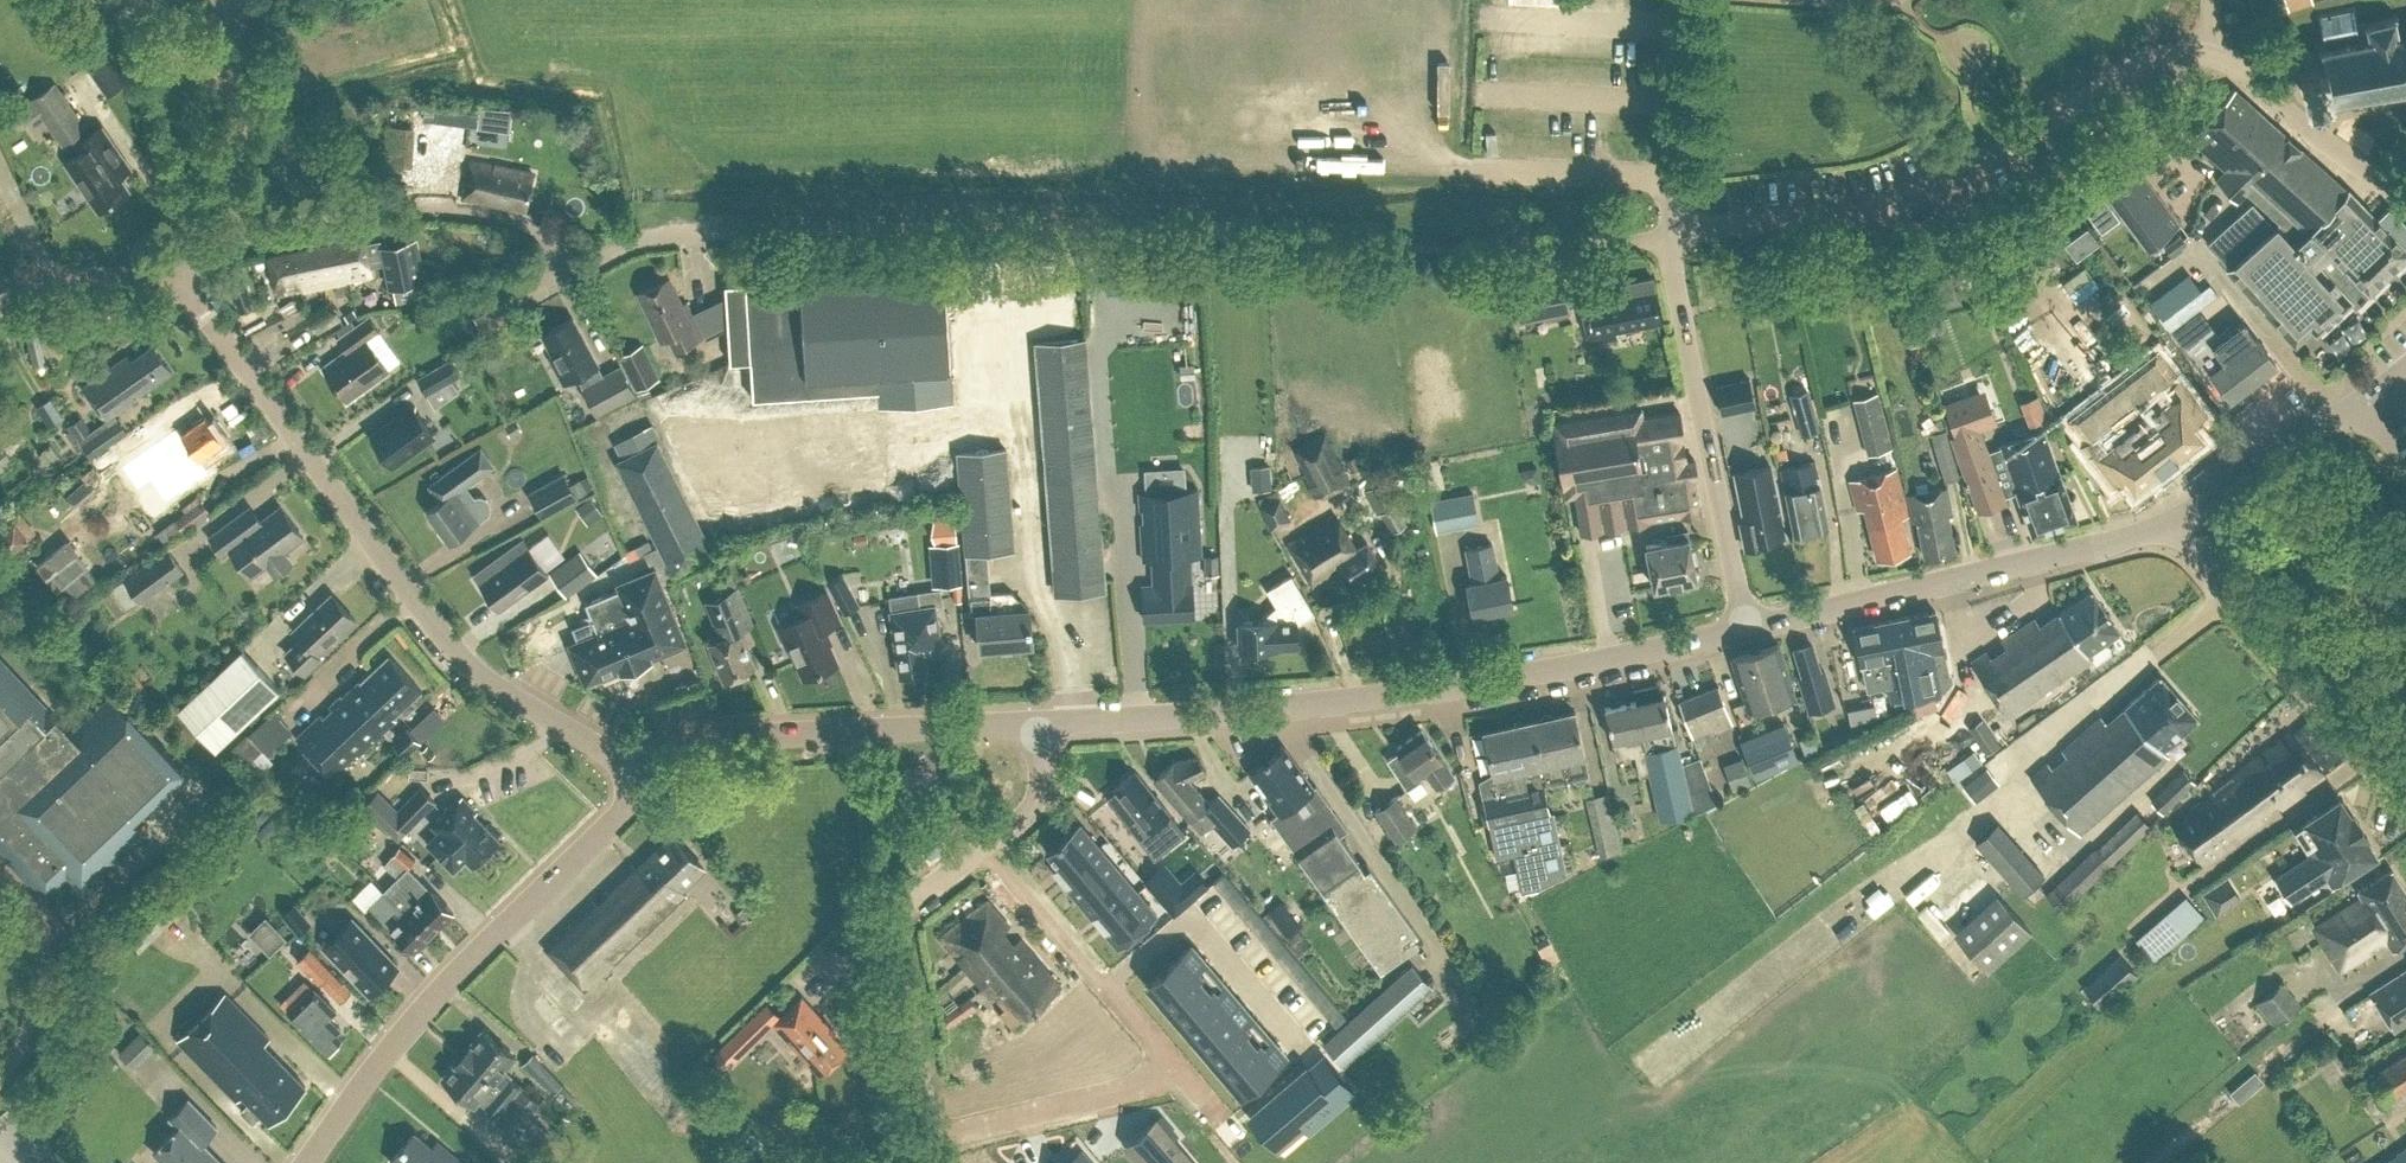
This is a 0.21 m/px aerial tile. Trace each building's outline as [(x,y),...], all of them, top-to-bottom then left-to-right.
[(2321,104),(2356,97),(2357,101),(2360,100),(2359,96),(2381,92),(2382,96),(2385,95),(2384,92),(2404,88),(2405,92),(2405,91),(2405,38),(2402,39),(2401,33),(2396,34),(2393,21),(2396,15),(2393,14),(2391,17),(2368,23),(2363,21),(2362,24),(2366,26),(2369,39),(2348,43),(2347,39),(2345,39),(2345,44),(2323,48),(2318,45),(2316,48),(2320,50),(2322,62),(2298,67),(2304,94),(2318,91),(2320,99),(2316,104),(2319,106),(2321,104)] [(87,127),(55,80),(30,97),(31,98),(15,108),(21,117),(36,106),(62,144),(87,127)] [(2233,86),(2189,136),(2224,168),(2192,202),(2214,224),(2247,190),(2255,197),(2280,220),(2277,222),(2293,241),(2347,190),(2233,86)] [(464,109),(462,124),(476,126),(478,111),(464,109)] [(104,125),(81,141),(86,149),(67,162),(99,209),(130,188),(120,173),(131,165),(104,125)] [(462,196),(525,209),(533,171),(468,159),(462,196)] [(2134,159),(2100,184),(2146,246),(2179,221),(2134,159)] [(2207,241),(2294,339),(2311,325),(2316,330),(2350,299),(2355,305),(2405,255),(2405,223),(2389,206),(2377,217),(2349,188),(2347,190),(2293,241),(2277,222),(2274,225),(2252,201),(2207,241)] [(2048,200),(2029,214),(2037,224),(2056,210),(2048,200)] [(2075,258),(2098,241),(2087,225),(2064,242),(2075,258)] [(2179,232),(2162,244),(2171,257),(2183,248),(2180,245),(2185,241),(2179,232)] [(341,240),(349,277),(372,272),(371,265),(380,263),(378,250),(368,252),(364,235),(341,240)] [(382,249),(378,250),(380,263),(384,262),(390,287),(393,286),(396,301),(426,294),(423,280),(425,279),(416,237),(381,244),(382,249)] [(325,283),(349,277),(341,240),(317,245),(325,283)] [(303,287),(325,283),(317,245),(295,250),(303,287)] [(278,292),(303,287),(295,250),(270,255),(278,292)] [(2129,324),(2142,314),(2099,258),(2086,268),(2129,324)] [(725,283),(730,356),(750,354),(753,398),(781,396),(867,390),(952,385),(944,269),(725,283)] [(233,271),(226,273),(229,284),(236,282),(233,271)] [(682,303),(670,276),(638,290),(660,339),(669,335),(675,348),(702,335),(687,300),(682,303)] [(1579,298),(1588,342),(1618,336),(1617,329),(1659,320),(1651,277),(1623,282),(1624,289),(1579,298)] [(2208,280),(2160,316),(2169,328),(2217,293),(2208,280)] [(2011,282),(1996,289),(2019,331),(2033,323),(2011,282)] [(1562,283),(1512,293),(1518,320),(1567,310),(1562,283)] [(246,287),(235,292),(240,307),(252,302),(246,287)] [(302,293),(280,305),(285,314),(304,303),(302,293)] [(473,314),(482,331),(512,315),(503,298),(473,314)] [(331,299),(319,306),(330,325),(342,318),(331,299)] [(330,325),(319,306),(308,313),(318,331),(330,325)] [(381,330),(370,315),(357,324),(350,317),(334,329),(347,349),(323,365),(347,400),(391,369),(370,338),(381,330)] [(553,362),(564,381),(576,375),(597,363),(598,362),(572,315),(542,332),(558,359),(553,362)] [(2211,345),(2223,361),(2211,370),(2230,395),(2275,361),(2256,336),(2254,337),(2241,321),(2211,345)] [(1035,339),(1053,542),(1051,542),(1052,554),(1056,557),(1059,557),(1061,586),(1105,582),(1084,335),(1060,336),(1035,339)] [(619,355),(635,388),(659,376),(642,343),(619,355)] [(83,386),(106,419),(116,412),(142,393),(142,392),(172,370),(153,344),(132,359),(128,354),(83,386)] [(490,368),(505,360),(496,344),(481,352),(490,368)] [(43,346),(30,350),(34,368),(47,364),(43,346)] [(2125,476),(2133,486),(2203,434),(2194,423),(2206,414),(2158,351),(2069,419),(2085,441),(2081,444),(2113,484),(2125,476)] [(451,357),(417,376),(425,392),(460,373),(451,357)] [(576,375),(583,386),(582,387),(596,414),(635,393),(621,366),(604,375),(597,363),(576,375)] [(1753,404),(1747,377),(1715,383),(1720,411),(1753,404)] [(1972,393),(1945,403),(1956,433),(1950,435),(1952,439),(1967,479),(1964,480),(1966,485),(1967,485),(1969,484),(1978,510),(2007,499),(2005,493),(1989,450),(1987,445),(1981,427),(1985,426),(1972,393)] [(2038,393),(2020,400),(2028,423),(2047,416),(2038,393)] [(69,417),(78,401),(65,394),(56,410),(69,417)] [(1794,402),(1802,432),(1820,427),(1812,398),(1794,402)] [(373,432),(394,460),(434,430),(413,402),(373,432)] [(1882,406),(1857,412),(1867,453),(1892,446),(1882,406)] [(1582,531),(1648,520),(1685,514),(1703,511),(1693,457),(1686,458),(1678,409),(1632,417),(1631,409),(1553,422),(1564,488),(1575,486),(1582,531)] [(72,440),(78,436),(79,437),(91,428),(82,414),(69,422),(69,423),(64,427),(72,440)] [(119,417),(81,441),(91,456),(128,429),(119,417)] [(222,442),(204,417),(183,432),(178,426),(134,457),(162,495),(193,473),(188,466),(222,442)] [(510,433),(522,427),(517,419),(505,425),(510,433)] [(581,640),(573,643),(588,681),(621,668),(622,671),(652,659),(651,656),(684,643),(660,579),(660,577),(672,570),(673,572),(714,550),(711,544),(657,439),(660,437),(654,423),(652,424),(650,425),(646,427),(619,440),(615,442),(622,457),(617,460),(658,543),(643,551),(655,572),(621,585),(622,588),(610,593),(585,602),(592,619),(575,626),(581,640)] [(1960,476),(1946,427),(1930,432),(1944,480),(1960,476)] [(2077,517),(2044,428),(2000,444),(2001,445),(1989,450),(2005,493),(2014,490),(2013,487),(2016,486),(2033,533),(2077,517)] [(1292,449),(1315,496),(1350,479),(1327,431),(1292,449)] [(430,481),(441,497),(427,508),(450,539),(489,511),(491,506),(490,500),(487,496),(482,493),(476,494),(467,500),(459,488),(495,462),(482,444),(430,481)] [(2,445),(0,446),(0,472),(6,468),(3,464),(11,457),(2,445)] [(965,550),(986,548),(1014,546),(1005,445),(956,449),(965,550)] [(1783,467),(1796,532),(1830,525),(1817,460),(1783,467)] [(1270,463),(1250,465),(1252,488),(1271,487),(1271,482),(1270,463)] [(1741,520),(1746,546),(1766,543),(1765,538),(1787,534),(1773,464),(1736,471),(1746,519),(1741,520)] [(1537,466),(1523,468),(1523,476),(1531,481),(1539,480),(1537,466)] [(1141,537),(1200,535),(1201,535),(1218,534),(1217,524),(1200,525),(1199,487),(1188,487),(1186,487),(1186,474),(1185,467),(1157,468),(1157,475),(1147,476),(1148,490),(1138,490),(1141,537)] [(1908,514),(1896,468),(1851,480),(1858,509),(1865,508),(1878,558),(1911,549),(1902,516),(1908,514)] [(542,517),(578,497),(579,497),(578,495),(570,482),(564,472),(528,491),(542,517)] [(581,476),(570,482),(578,495),(588,490),(581,476)] [(1365,490),(1378,514),(1382,512),(1392,531),(1408,523),(1397,503),(1401,501),(1388,478),(1365,490)] [(1955,548),(1948,513),(1952,512),(1946,485),(1908,493),(1913,519),(1918,518),(1925,554),(1955,548)] [(1269,528),(1288,519),(1290,518),(1288,514),(1277,489),(1256,499),(1269,528)] [(1431,499),(1437,530),(1479,522),(1473,491),(1431,499)] [(591,496),(579,505),(590,521),(602,512),(591,496)] [(145,526),(165,513),(156,499),(136,513),(145,526)] [(185,511),(174,519),(184,531),(209,512),(200,500),(191,506),(187,501),(181,506),(185,511)] [(224,552),(229,547),(250,574),(264,563),(268,569),(270,567),(275,573),(292,560),(284,549),(304,534),(282,505),(261,521),(249,505),(244,510),(210,534),(224,552)] [(12,551),(36,531),(20,511),(0,528),(0,536),(12,551)] [(1287,542),(1313,583),(1339,567),(1350,584),(1382,564),(1366,540),(1356,547),(1334,513),(1287,542)] [(1644,528),(1647,544),(1655,585),(1683,580),(1685,582),(1690,581),(1692,578),(1698,577),(1685,514),(1648,520),(1649,527),(1644,528)] [(955,517),(941,518),(943,540),(957,539),(955,517)] [(499,606),(533,582),(547,572),(523,538),(497,556),(503,564),(480,579),(499,606)] [(1499,575),(1492,540),(1467,545),(1474,580),(1467,582),(1473,612),(1513,604),(1507,574),(1499,575)] [(935,544),(938,584),(953,583),(960,583),(957,542),(935,544)] [(140,600),(183,568),(167,546),(126,576),(110,587),(125,609),(139,599),(140,600)] [(893,561),(909,562),(909,546),(894,546),(893,561)] [(970,612),(977,611),(992,609),(990,591),(986,548),(965,550),(970,612)] [(548,571),(566,595),(596,573),(579,549),(548,571)] [(1219,572),(1219,553),(1206,554),(1204,554),(1205,572),(1219,572)] [(1152,581),(1140,582),(1143,621),(1195,617),(1191,555),(1150,558),(1152,581)] [(828,584),(843,612),(859,603),(843,575),(828,584)] [(1261,646),(1298,644),(1297,623),(1314,613),(1292,576),(1267,591),(1276,606),(1260,622),(1260,628),(1261,646)] [(69,590),(79,614),(95,607),(84,583),(69,590)] [(722,636),(707,642),(723,679),(724,678),(755,665),(747,645),(739,628),(754,622),(738,586),(724,592),(707,599),(710,608),(722,636)] [(910,607),(913,630),(920,629),(923,651),(924,652),(942,649),(935,603),(942,602),(940,587),(918,590),(920,606),(910,607)] [(980,646),(1032,641),(1029,606),(1011,589),(990,591),(992,609),(977,611),(980,646)] [(2088,652),(2120,630),(2092,589),(2040,625),(2034,617),(1999,641),(2005,649),(1989,660),(1984,652),(1969,662),(2008,717),(2093,659),(2088,652)] [(286,650),(306,671),(322,656),(318,653),(356,617),(331,591),(293,627),(300,636),(286,650)] [(837,662),(822,627),(838,620),(825,591),(798,603),(803,615),(778,626),(786,646),(790,645),(804,676),(837,662)] [(927,670),(924,652),(923,651),(920,629),(913,630),(910,607),(908,592),(888,595),(890,610),(899,674),(927,670)] [(1889,618),(1906,697),(1939,690),(1939,688),(1943,687),(1950,680),(1936,609),(1889,618)] [(1861,663),(1864,662),(1869,689),(1888,685),(1891,698),(1893,698),(1904,696),(1904,697),(1905,697),(1906,697),(1889,618),(1853,625),(1861,663)] [(1732,657),(1748,709),(1795,694),(1779,642),(1732,657)] [(1821,669),(1813,643),(1795,649),(1803,674),(1799,676),(1810,711),(1835,703),(1825,668),(1821,669)] [(178,705),(217,746),(279,687),(241,647),(178,705)] [(360,678),(347,690),(383,729),(397,716),(394,713),(422,687),(390,652),(362,679),(360,678)] [(0,655),(0,845),(7,852),(4,855),(29,882),(32,879),(46,894),(67,875),(85,895),(95,886),(92,883),(147,832),(130,814),(182,766),(112,693),(72,731),(0,655)] [(2162,746),(2195,717),(2159,676),(2109,720),(2103,713),(2062,748),(2068,755),(2054,768),(2048,761),(2031,775),(2081,832),(2169,754),(2162,746)] [(1679,699),(1693,736),(1696,745),(1718,736),(1715,728),(1731,722),(1733,722),(1719,684),(1718,685),(1717,685),(1679,699)] [(383,729),(347,690),(343,694),(342,693),(297,735),(335,775),(383,729)] [(1648,771),(1659,817),(1702,807),(1716,800),(1699,756),(1682,762),(1664,693),(1634,700),(1645,749),(1634,751),(1641,773),(1648,771)] [(1904,696),(1893,698),(1894,710),(1907,704),(1905,697),(1904,697),(1904,696)] [(1616,755),(1634,751),(1645,749),(1634,700),(1606,706),(1616,755)] [(1962,709),(1975,736),(1990,729),(1977,701),(1962,709)] [(1874,703),(1847,708),(1850,723),(1877,718),(1874,703)] [(1932,747),(1944,744),(1939,724),(1936,725),(1932,708),(1922,710),(1932,747)] [(229,749),(244,766),(262,748),(265,752),(268,755),(279,744),(267,732),(281,718),(273,710),(249,733),(247,731),(229,749)] [(1483,823),(1484,822),(1489,821),(1492,836),(1497,856),(1513,853),(1522,889),(1539,885),(1554,878),(1567,872),(1553,810),(1548,811),(1542,783),(1550,781),(1556,784),(1562,783),(1565,778),(1573,776),(1579,780),(1585,778),(1588,773),(1575,711),(1484,732),(1494,777),(1479,781),(1485,805),(1479,806),(1483,823)] [(1903,718),(1891,723),(1895,731),(1907,725),(1903,718)] [(1755,777),(1799,759),(1784,720),(1740,738),(1755,777)] [(406,727),(391,742),(404,756),(420,741),(406,727)] [(1453,773),(1423,729),(1397,745),(1400,749),(1387,757),(1407,787),(1419,779),(1417,775),(1427,769),(1437,784),(1453,773)] [(2212,794),(2174,823),(2182,834),(2185,851),(2194,849),(2202,860),(2225,844),(2221,837),(2234,829),(2238,834),(2265,816),(2259,808),(2272,798),(2281,805),(2305,789),(2302,784),(2321,771),(2290,731),(2210,791),(2212,794)] [(1812,732),(1799,737),(1805,753),(1818,748),(1812,732)] [(1984,740),(1963,756),(1972,768),(1993,752),(1984,740)] [(428,744),(420,750),(428,759),(436,753),(428,744)] [(1285,744),(1249,770),(1279,810),(1271,817),(1327,894),(1382,969),(1423,938),(1367,859),(1362,863),(1339,831),(1345,827),(1329,805),(1285,744)] [(1152,777),(1200,831),(1211,821),(1231,844),(1250,827),(1220,792),(1210,801),(1188,778),(1206,768),(1195,755),(1172,760),(1152,777)] [(1725,763),(1734,787),(1750,781),(1741,757),(1725,763)] [(1923,762),(1906,775),(1916,788),(1933,776),(1923,762)] [(1986,766),(1963,784),(1975,799),(1998,781),(1986,766)] [(2151,798),(2164,812),(2196,781),(2183,767),(2151,798)] [(1154,856),(1170,844),(1182,834),(1185,831),(1170,812),(1136,768),(1115,784),(1117,787),(1106,797),(1154,856)] [(362,803),(397,836),(433,798),(418,783),(396,807),(376,788),(362,803)] [(1609,791),(1593,795),(1606,851),(1622,847),(1609,791)] [(1374,808),(1395,840),(1417,826),(1395,794),(1374,808)] [(461,795),(432,823),(439,830),(427,841),(439,853),(454,869),(466,857),(474,865),(500,839),(474,813),(477,811),(461,795)] [(2338,796),(2296,828),(2312,852),(2276,874),(2291,898),(2326,875),(2331,881),(2375,852),(2365,836),(2367,835),(2353,813),(2350,815),(2338,796)] [(1618,822),(1635,818),(1632,805),(1615,809),(1618,822)] [(2047,892),(2062,908),(2152,825),(2137,808),(2047,892)] [(340,814),(323,829),(336,842),(352,827),(340,814)] [(1975,840),(2023,893),(2046,873),(1998,819),(1975,840)] [(1079,820),(1046,848),(1067,872),(1099,844),(1079,820)] [(323,829),(307,844),(320,858),(336,842),(323,829)] [(1190,832),(1172,846),(1184,862),(1203,848),(1190,832)] [(680,890),(704,867),(673,835),(637,869),(631,863),(605,887),(611,894),(600,905),(594,899),(545,946),(586,989),(685,895),(680,890)] [(1099,844),(1067,872),(1074,881),(1068,886),(1079,900),(1118,866),(1099,844)] [(399,874),(385,889),(399,902),(400,901),(408,909),(412,906),(434,930),(454,911),(431,887),(430,888),(408,866),(415,859),(400,846),(386,863),(399,874)] [(1161,864),(1143,879),(1174,914),(1207,884),(1194,868),(1177,883),(1161,864)] [(1118,866),(1079,900),(1089,912),(1096,907),(1105,916),(1137,889),(1118,866)] [(2405,941),(2405,891),(2391,868),(2357,889),(2362,897),(2314,927),(2340,968),(2387,939),(2393,949),(2405,941)] [(1224,871),(1214,880),(1229,898),(1240,889),(1224,871)] [(399,902),(385,889),(372,902),(375,906),(393,924),(392,925),(415,949),(434,930),(412,906),(408,909),(400,901),(399,902)] [(1137,889),(1105,916),(1112,925),(1105,931),(1116,943),(1155,911),(1137,889)] [(1240,889),(1229,898),(1244,916),(1255,907),(1240,889)] [(2183,896),(2136,938),(2155,959),(2202,918),(2183,896)] [(945,931),(993,993),(999,988),(1005,994),(1023,1015),(1061,983),(1022,936),(1021,937),(1013,944),(1003,932),(1001,931),(1009,924),(987,900),(987,899),(945,931)] [(1267,911),(1286,935),(1301,923),(1283,899),(1267,911)] [(2004,899),(1960,937),(1987,968),(1988,969),(1989,970),(2032,931),(2004,899)] [(742,906),(734,911),(740,920),(748,915),(742,906)] [(1255,907),(1244,916),(1259,934),(1270,925),(1255,907)] [(266,915),(249,931),(269,953),(287,936),(266,915)] [(352,917),(324,944),(369,991),(397,964),(352,917)] [(1270,925),(1259,934),(1274,952),(1285,943),(1270,925)] [(2110,945),(2129,955),(2135,945),(2115,935),(2110,945)] [(1193,941),(1154,974),(1248,1086),(1287,1052),(1193,941)] [(1285,943),(1274,952),(1335,1025),(1346,1016),(1285,943)] [(310,945),(296,959),(317,982),(332,968),(310,945)] [(2120,954),(2083,987),(2100,1006),(2137,973),(2120,954)] [(1345,1063),(1380,1032),(1433,985),(1412,962),(1324,1040),(1345,1063)] [(2396,1026),(2405,1020),(2405,976),(2403,971),(2371,990),(2396,1026)] [(2255,1002),(2273,1025),(2299,1003),(2281,981),(2255,1002)] [(290,1011),(329,1050),(343,1036),(337,1030),(341,1026),(330,1015),(337,1008),(315,985),(290,1011)] [(261,1111),(268,1119),(307,1084),(265,1042),(270,1037),(225,991),(178,1037),(236,1099),(242,1094),(248,1100),(241,1106),(253,1119),(261,1111)] [(772,1021),(818,1072),(847,1046),(833,1031),(834,1030),(801,994),(780,1013),(772,1020),(772,1021)] [(969,994),(957,1002),(965,1013),(977,1005),(969,994)] [(644,998),(631,1012),(641,1021),(654,1007),(644,998)] [(733,1031),(713,1051),(726,1065),(747,1045),(772,1021),(772,1020),(780,1013),(766,999),(733,1031)] [(483,1028),(462,1052),(494,1078),(502,1085),(510,1075),(511,1073),(504,1067),(514,1054),(483,1028)] [(140,1030),(120,1050),(135,1066),(156,1046),(140,1030)] [(521,1062),(551,1093),(562,1082),(532,1051),(521,1062)] [(486,1104),(516,1128),(508,1136),(530,1155),(551,1132),(529,1114),(541,1099),(522,1084),(510,1075),(502,1085),(494,1078),(462,1052),(443,1075),(475,1102),(486,1088),(494,1095),(486,1104)] [(2388,1100),(2405,1088),(2405,1053),(2372,1076),(2388,1100)] [(113,1057),(106,1064),(111,1069),(119,1063),(113,1057)] [(1307,1066),(1251,1114),(1281,1149),(1352,1089),(1327,1059),(1312,1071),(1307,1066)] [(2254,1070),(2231,1090),(2238,1099),(2262,1079),(2254,1070)] [(6,1099),(18,1109),(24,1101),(12,1091),(6,1099)] [(201,1141),(217,1126),(188,1097),(170,1116),(179,1124),(153,1149),(167,1162),(223,1162),(201,1141)] [(1129,1142),(1147,1162),(1194,1162),(1174,1140),(1180,1135),(1162,1115),(1129,1142)] [(390,1159),(394,1162),(466,1162),(449,1149),(444,1155),(414,1130),(390,1159)] [(1067,1162),(1092,1162),(1082,1151),(1067,1162)]
